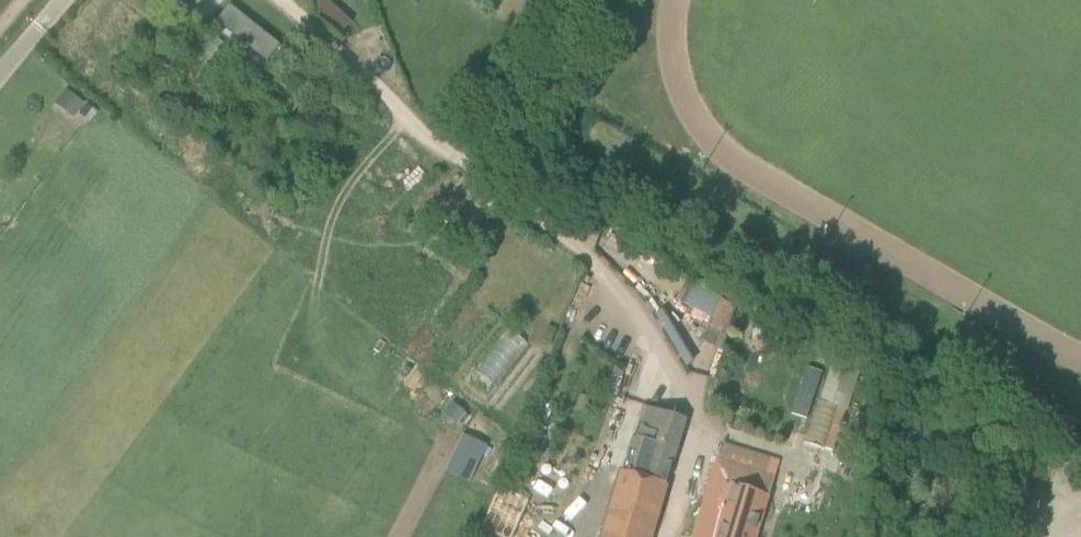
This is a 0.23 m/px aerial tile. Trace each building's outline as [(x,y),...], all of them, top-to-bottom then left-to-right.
[(342,33),(351,23),(325,0),(305,0),(342,33)] [(232,9),(220,23),(268,63),(281,47),(282,46),(230,5),(229,6),(232,9)] [(70,93),(57,109),(72,120),(84,105),(70,93)] [(683,308),(710,315),(706,327),(728,333),(736,303),(718,298),(721,286),(691,277),(683,308)] [(846,409),(818,401),(805,442),(833,451),(846,409)] [(685,423),(653,413),(647,430),(638,428),(635,438),(630,437),(600,536),(650,536),(685,423)] [(694,536),(759,536),(771,497),(769,497),(780,460),(723,443),(694,536)]
